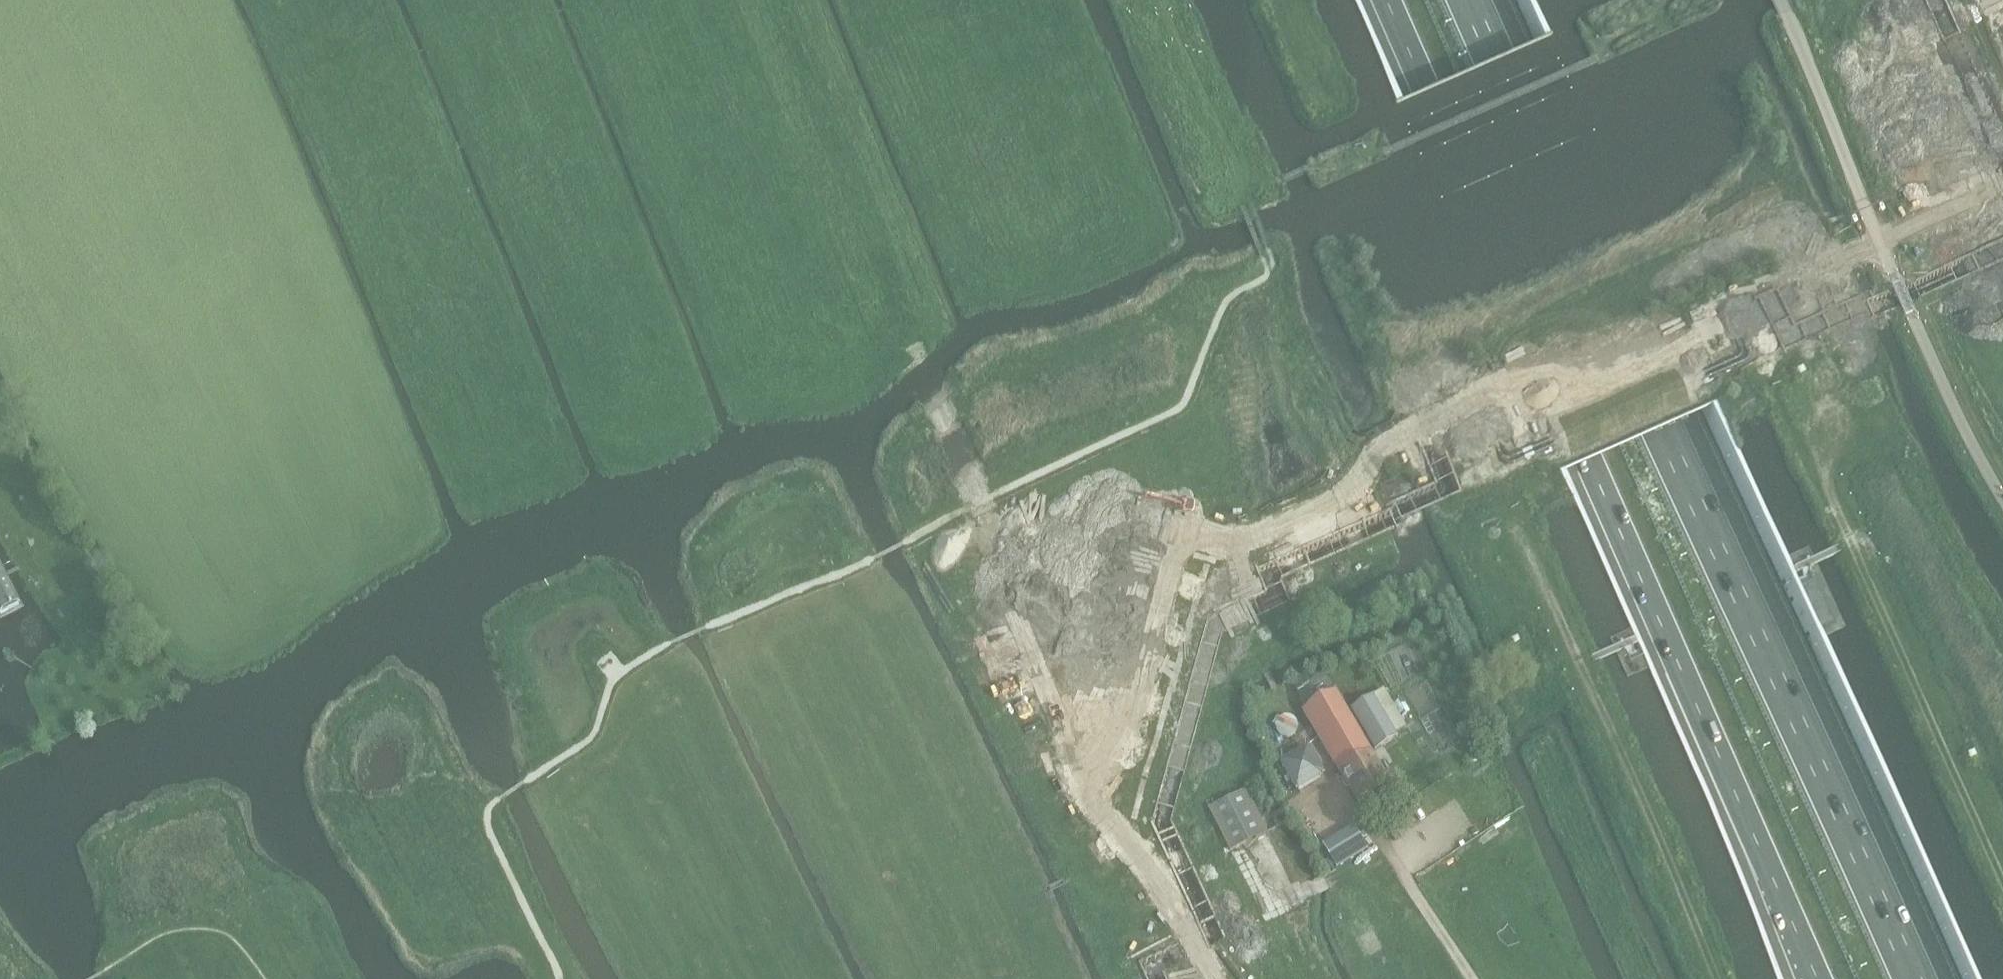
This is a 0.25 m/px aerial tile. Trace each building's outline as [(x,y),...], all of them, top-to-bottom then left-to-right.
[(1536,47),(1531,49),(1501,62),(1480,71),(1449,85),(1431,93),(1406,104),(1397,108),(1350,0),(1345,0),(1394,111),(1398,110),(1546,44),(1550,43),(1531,0),(1527,0),(1545,43),(1536,47)] [(1710,412),(1792,592),(1893,810),(1967,978),(1972,978),(1896,809),(1791,579),(1723,431),(1713,408),(1555,478),(1566,503),(1631,650),(1730,876),(1757,946),(1769,978),(1773,978),(1760,944),(1734,874),(1640,660),(1559,478),(1572,472),(1593,463),(1611,455),(1644,441),(1671,429),(1710,412)] [(0,619),(26,606),(0,557),(0,618),(0,619)] [(1341,780),(1346,788),(1348,787),(1361,808),(1393,789),(1371,753),(1336,691),(1303,711),(1339,772),(1339,771),(1343,779),(1341,780)] [(1350,709),(1375,750),(1396,734),(1373,696),(1350,709)] [(1298,790),(1327,776),(1312,743),(1282,757),(1298,790)] [(1246,791),(1210,809),(1231,851),(1266,833),(1267,832),(1246,791)] [(1356,825),(1324,844),(1339,868),(1370,848),(1356,825)]
